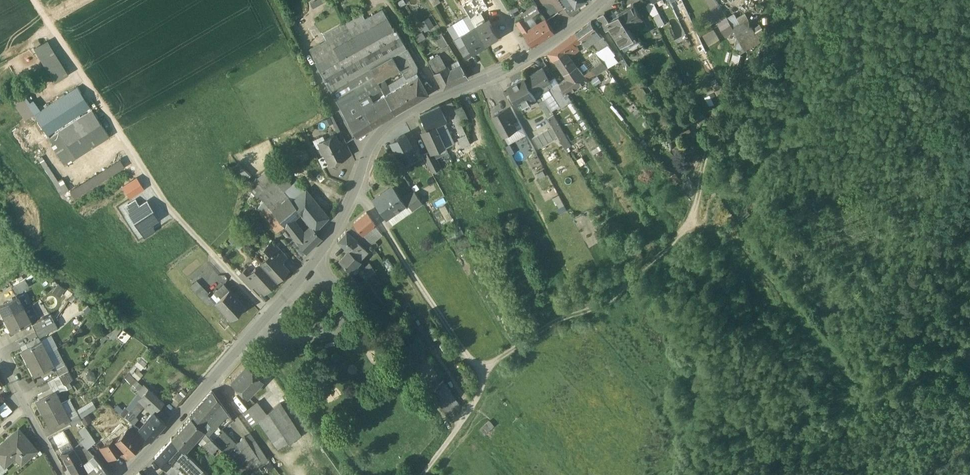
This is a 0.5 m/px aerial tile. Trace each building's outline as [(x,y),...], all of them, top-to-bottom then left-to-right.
[(473,0),(469,0),(462,4),(470,18),(480,12),(473,0)] [(658,11),(653,1),(646,5),(651,15),(658,11)] [(572,16),(579,10),(572,2),(565,7),(572,16)] [(643,18),(634,3),(618,13),(619,14),(628,27),(637,21),(642,18),(643,18)] [(679,18),(685,16),(680,3),(674,5),(679,18)] [(381,9),(308,49),(330,89),(348,79),(391,55),(405,47),(395,28),(393,29),(392,27),(381,9)] [(607,21),(609,20),(604,12),(597,17),(606,30),(611,27),(607,21)] [(628,27),(619,14),(609,20),(607,21),(611,27),(619,40),(622,38),(625,38),(626,40),(633,35),(628,27)] [(728,18),(738,36),(753,28),(749,20),(741,25),(735,14),(728,18)] [(424,30),(434,26),(430,16),(420,20),(424,30)] [(725,36),(734,30),(728,18),(727,16),(717,22),(725,36)] [(489,17),(474,26),(486,44),(500,36),(489,17)] [(525,19),(524,17),(523,17),(517,21),(525,33),(531,30),(525,19)] [(531,30),(525,33),(531,43),(533,46),(555,31),(547,20),(531,30)] [(591,21),(576,32),(569,37),(574,44),(581,39),(596,27),(591,21)] [(761,24),(753,28),(758,36),(765,32),(761,24)] [(474,26),(461,34),(472,52),(486,44),(474,26)] [(596,27),(581,39),(585,45),(601,34),(596,27)] [(703,34),(709,43),(720,36),(714,27),(703,34)] [(753,28),(738,36),(735,46),(740,52),(760,39),(753,28)] [(413,37),(417,42),(425,37),(422,32),(413,37)] [(569,37),(549,52),(554,58),(567,49),(569,52),(576,47),(574,44),(569,37)] [(48,39),(33,47),(55,80),(69,72),(48,39)] [(609,43),(596,51),(606,65),(608,67),(619,61),(614,55),(615,54),(609,43)] [(470,55),(464,45),(459,48),(465,58),(470,55)] [(405,47),(391,55),(398,67),(404,78),(405,78),(415,72),(416,66),(405,47)] [(444,66),(434,49),(424,55),(433,72),(444,66)] [(567,49),(554,58),(564,73),(571,67),(572,68),(577,64),(569,52),(567,49)] [(596,51),(578,64),(589,78),(606,65),(596,51)] [(391,55),(348,79),(355,91),(364,86),(376,80),(382,76),(398,67),(391,55)] [(457,61),(451,64),(454,69),(460,66),(457,61)] [(577,64),(572,68),(571,67),(564,73),(567,76),(559,83),(561,86),(566,92),(567,94),(588,79),(577,64)] [(444,66),(433,72),(442,88),(460,81),(454,69),(447,72),(444,66)] [(468,77),(460,66),(454,69),(460,81),(468,77)] [(542,68),(525,78),(533,92),(541,87),(546,84),(547,84),(550,82),(542,68)] [(21,94),(50,76),(47,72),(18,90),(21,94)] [(415,72),(405,78),(406,80),(407,80),(409,84),(410,84),(418,98),(427,93),(415,72)] [(389,90),(382,76),(376,80),(383,93),(389,90)] [(525,78),(524,76),(507,85),(519,106),(536,97),(533,92),(525,78)] [(364,110),(359,100),(355,91),(348,79),(330,89),(356,135),(382,119),(381,117),(374,104),(374,105),(364,110)] [(418,98),(410,84),(409,84),(407,80),(406,80),(389,90),(383,93),(383,94),(372,101),(374,105),(374,104),(381,117),(393,110),(394,112),(418,98)] [(77,85),(35,113),(49,136),(59,132),(59,131),(92,108),(77,85)] [(364,86),(355,91),(359,100),(368,95),(364,86)] [(566,92),(561,86),(552,92),(556,98),(566,92)] [(715,89),(705,95),(711,105),(721,99),(715,89)] [(13,99),(26,118),(34,112),(23,95),(13,99)] [(451,100),(438,105),(445,119),(449,118),(454,128),(457,127),(462,125),(460,120),(455,110),(454,105),(451,100)] [(549,103),(542,107),(565,147),(572,143),(549,103)] [(438,105),(420,113),(427,128),(443,120),(445,119),(438,105)] [(518,118),(511,105),(505,108),(512,121),(518,118)] [(462,107),(455,110),(460,120),(466,117),(462,107)] [(92,108),(59,131),(59,132),(75,156),(109,135),(100,120),(92,108)] [(526,132),(518,118),(512,121),(505,108),(493,115),(504,134),(516,127),(520,135),(526,132)] [(454,142),(443,120),(435,124),(446,146),(454,142)] [(444,145),(435,124),(427,128),(421,130),(431,151),(444,145)] [(462,125),(457,127),(461,136),(457,137),(462,147),(470,143),(462,125)] [(558,136),(553,126),(548,128),(553,138),(558,136)] [(553,138),(548,128),(543,131),(548,141),(553,138)] [(548,141),(543,131),(538,134),(543,144),(548,141)] [(49,136),(66,163),(75,156),(59,132),(49,136)] [(338,140),(334,133),(324,138),(326,142),(321,144),(320,147),(322,152),(325,153),(330,162),(338,158),(337,157),(343,154),(344,155),(345,155),(345,154),(344,154),(337,141),(338,140)] [(391,141),(401,160),(405,158),(415,153),(405,133),(391,141)] [(543,144),(538,134),(533,137),(538,147),(543,144)] [(338,140),(337,141),(344,154),(345,154),(351,151),(344,137),(338,140)] [(388,153),(399,168),(408,163),(405,158),(401,160),(395,150),(388,153)] [(428,151),(422,154),(431,170),(439,166),(434,156),(432,157),(428,151)] [(39,159),(61,194),(66,191),(45,156),(39,159)] [(74,196),(124,165),(120,158),(70,190),(74,196)] [(244,178),(249,172),(240,163),(234,170),(244,178)] [(408,181),(404,174),(397,179),(402,185),(408,181)] [(130,196),(143,187),(136,177),(123,186),(130,196)] [(415,198),(417,196),(408,181),(402,185),(407,193),(411,200),(415,198)] [(391,183),(372,197),(385,215),(400,204),(404,202),(401,197),(391,183)] [(327,215),(306,188),(292,200),(300,210),(303,214),(308,210),(316,220),(312,224),(314,227),(327,215)] [(407,193),(401,197),(404,202),(405,204),(411,200),(407,193)] [(292,200),(288,195),(272,209),(284,224),(284,223),(291,218),(300,210),(292,200)] [(125,206),(141,229),(150,223),(158,218),(146,200),(139,205),(135,199),(125,206)] [(374,222),(366,212),(354,222),(359,228),(361,232),(362,231),(367,228),(374,222)] [(291,218),(284,223),(297,238),(303,232),(292,218),(292,219),(291,218)] [(354,222),(350,226),(354,232),(359,228),(354,222)] [(154,229),(150,223),(141,229),(144,235),(154,229)] [(303,232),(297,238),(305,250),(321,236),(314,227),(312,224),(303,232)] [(367,228),(362,231),(367,238),(371,234),(367,228)] [(356,238),(346,230),(337,239),(347,248),(347,247),(348,247),(356,238)] [(356,238),(348,247),(354,253),(353,253),(358,259),(364,252),(364,251),(367,248),(356,238)] [(272,240),(264,248),(270,254),(272,252),(277,246),(272,240)] [(277,246),(272,252),(281,261),(286,256),(277,246)] [(348,247),(347,247),(347,248),(339,258),(350,268),(358,259),(353,253),(354,253),(348,247)] [(270,254),(260,263),(260,262),(276,279),(287,268),(281,261),(272,252),(270,254)] [(367,263),(360,267),(365,275),(374,269),(369,261),(367,263)] [(276,279),(260,262),(250,272),(248,274),(256,282),(264,291),(276,279)] [(256,282),(248,274),(250,272),(245,267),(238,274),(251,288),(256,282)] [(33,273),(27,279),(31,284),(38,278),(33,273)] [(22,282),(13,287),(16,294),(25,289),(22,282)] [(205,305),(212,298),(197,282),(190,290),(205,305)] [(224,284),(210,296),(212,298),(215,301),(229,289),(224,284)] [(244,306),(229,289),(215,301),(230,318),(244,306)] [(0,306),(0,307),(6,318),(25,309),(18,296),(0,306)] [(25,309),(6,318),(12,331),(31,321),(25,309)] [(42,319),(33,324),(36,331),(45,326),(42,319)] [(54,321),(45,326),(49,332),(58,327),(54,321)] [(113,322),(106,333),(114,339),(122,328),(113,322)] [(45,326),(36,331),(39,337),(49,332),(45,326)] [(118,337),(127,341),(131,333),(122,329),(118,337)] [(38,342),(36,338),(27,342),(30,346),(38,342)] [(30,346),(22,350),(29,362),(47,353),(41,340),(38,342),(30,346)] [(47,353),(29,362),(35,375),(54,365),(47,353)] [(436,361),(422,362),(422,385),(436,385),(436,361)] [(65,364),(55,369),(59,375),(68,370),(65,364)] [(246,364),(231,380),(246,394),(261,378),(246,364)] [(68,370),(59,375),(63,383),(54,388),(55,390),(56,392),(62,389),(73,378),(69,370),(68,370)] [(59,375),(49,380),(52,387),(53,388),(54,388),(63,383),(59,375)] [(445,382),(434,390),(448,412),(460,404),(445,382)] [(54,388),(53,388),(52,387),(44,391),(46,395),(55,390),(54,388)] [(164,402),(148,388),(142,396),(157,410),(164,402)] [(46,395),(36,400),(43,412),(61,403),(56,392),(55,390),(46,395)] [(211,390),(189,416),(190,416),(200,426),(201,425),(209,433),(228,413),(212,391),(211,390)] [(12,409),(6,400),(0,404),(0,411),(4,416),(12,409)] [(265,415),(255,402),(247,408),(257,421),(265,415)] [(301,434),(280,402),(268,412),(282,432),(289,443),(301,434)] [(61,403),(43,412),(49,425),(68,415),(61,403)] [(85,408),(77,412),(80,416),(87,412),(85,408)] [(257,421),(247,408),(243,411),(253,424),(257,421)] [(77,412),(68,418),(71,425),(81,419),(80,416),(77,412)] [(139,428),(150,440),(166,422),(155,412),(139,428)] [(81,416),(85,422),(90,419),(86,413),(81,416)] [(228,413),(209,433),(201,425),(200,426),(202,428),(210,436),(213,439),(220,431),(218,429),(231,418),(228,413)] [(200,426),(190,416),(171,437),(182,447),(183,449),(198,432),(202,428),(200,426)] [(95,440),(84,425),(78,430),(83,437),(79,439),(87,448),(95,440)] [(141,440),(128,427),(114,442),(128,454),(141,440)] [(18,428),(0,443),(0,458),(4,463),(15,454),(21,461),(35,448),(18,428)] [(202,428),(198,432),(206,440),(210,436),(202,428)] [(222,430),(213,439),(221,447),(226,452),(236,444),(236,443),(222,430)] [(250,433),(244,436),(255,453),(261,460),(262,463),(267,458),(250,433)] [(206,440),(203,443),(208,447),(214,454),(221,447),(213,439),(210,436),(206,440)] [(226,452),(226,453),(239,471),(244,468),(240,462),(248,457),(255,453),(244,436),(236,443),(236,444),(226,452)] [(182,447),(171,437),(154,455),(164,465),(182,447)] [(119,451),(110,441),(100,447),(108,459),(119,451)] [(73,447),(67,451),(67,452),(63,455),(73,474),(84,474),(90,472),(73,447)] [(214,454),(208,447),(195,460),(201,466),(214,454)] [(88,449),(79,454),(92,474),(112,474),(88,449)] [(255,453),(248,457),(253,465),(261,460),(255,453)]
